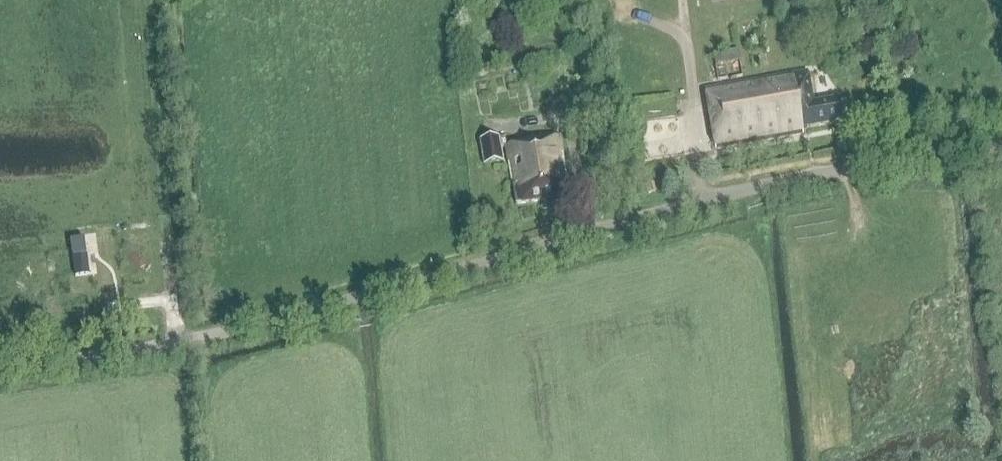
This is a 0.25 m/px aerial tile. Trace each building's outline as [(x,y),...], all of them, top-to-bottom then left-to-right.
[(712,53),(717,80),(742,76),(737,49),(712,53)] [(705,89),(715,149),(803,135),(802,129),(845,121),(841,98),(812,103),(812,98),(813,98),(808,72),(705,89)] [(559,137),(505,146),(515,205),(568,196),(559,137)] [(480,141),(483,164),(502,162),(498,138),(480,141)]
